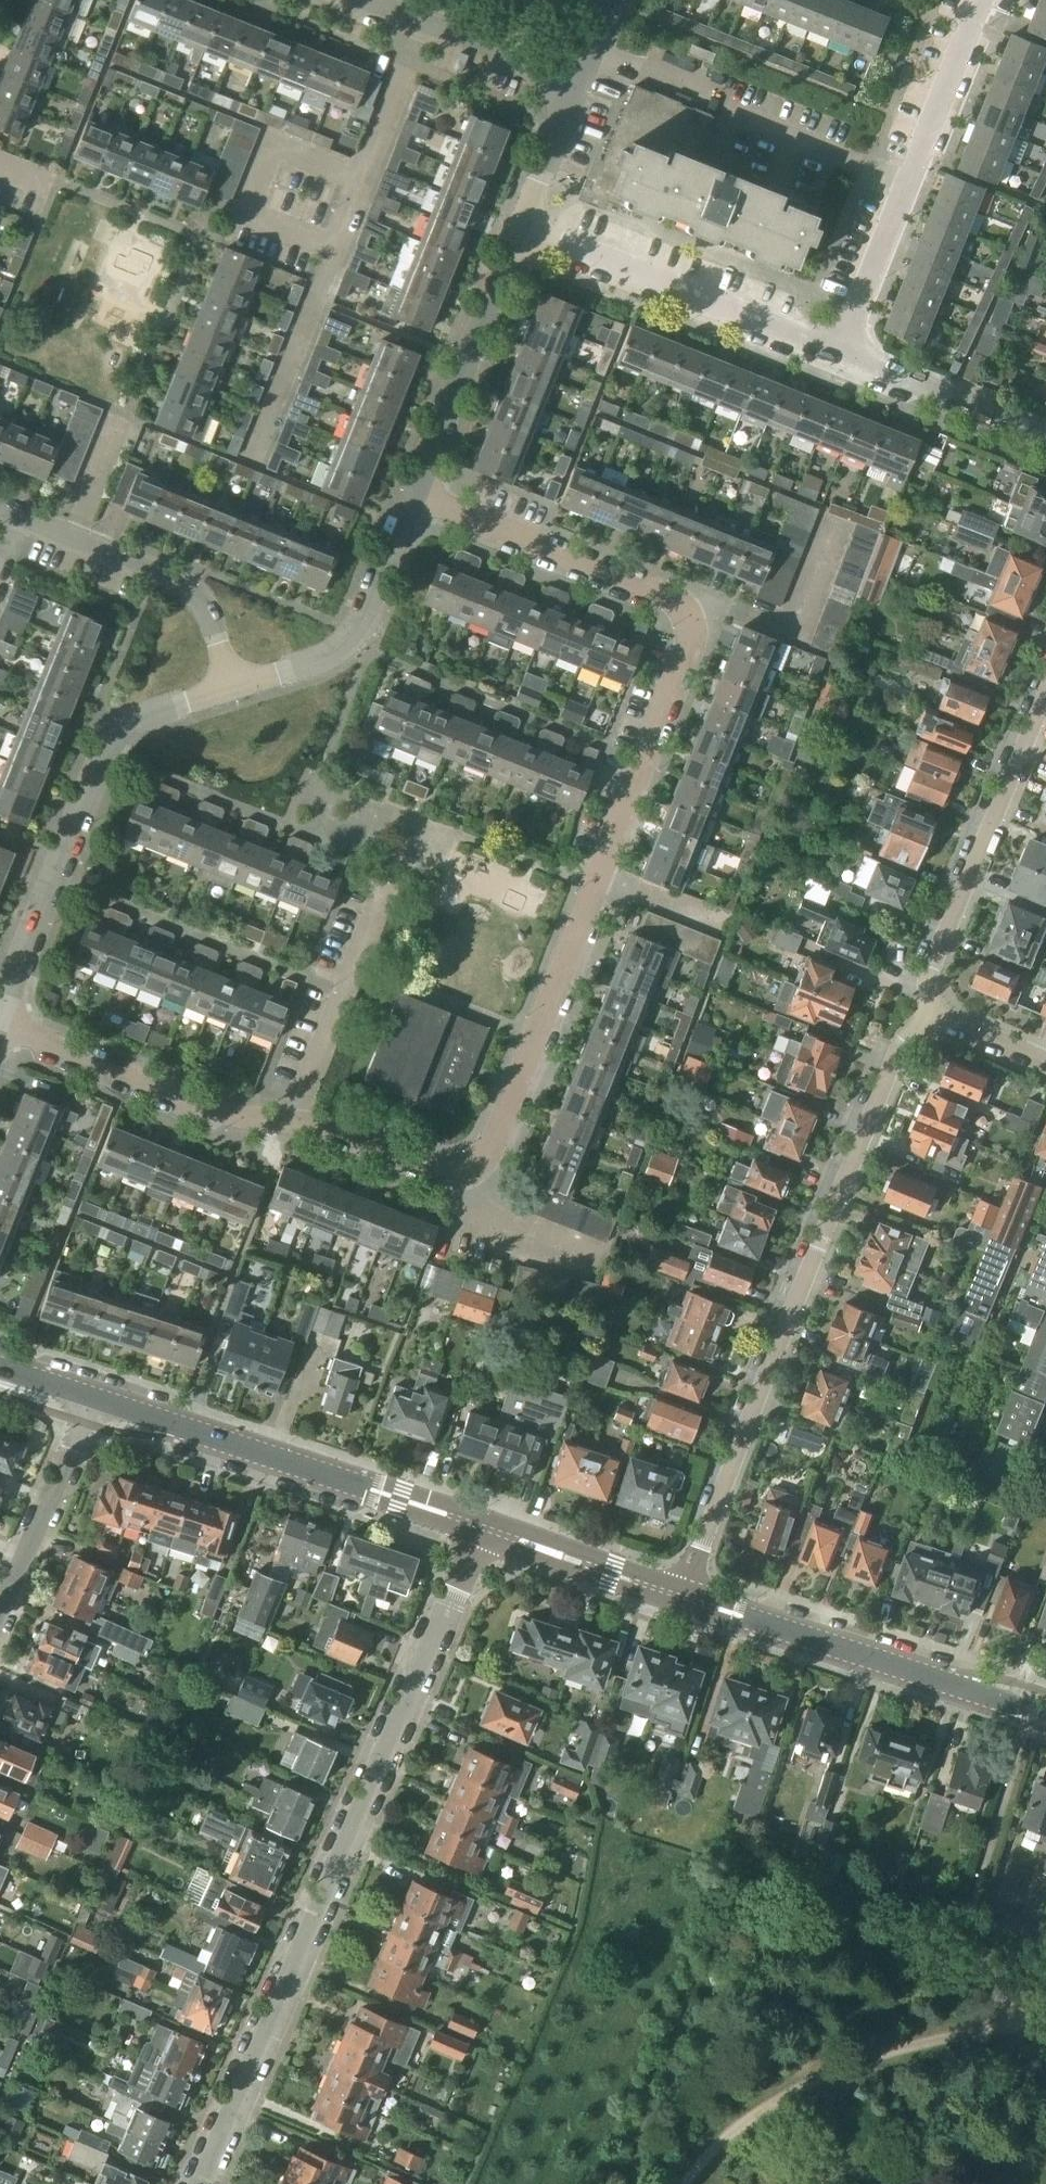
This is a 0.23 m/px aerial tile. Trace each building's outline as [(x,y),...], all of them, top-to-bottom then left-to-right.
[(77,15),(39,0),(33,0),(24,23),(67,40),(77,15)] [(77,15),(83,0),(39,0),(77,15)] [(129,20),(155,30),(167,0),(137,0),(129,20)] [(155,30),(179,40),(194,3),(186,0),(167,0),(155,30)] [(770,0),(745,0),(743,4),(765,13),(770,0)] [(796,0),(770,0),(765,13),(787,21),(796,0)] [(821,0),(796,0),(787,21),(809,30),(821,0)] [(847,0),(821,0),(809,30),(831,39),(847,0)] [(869,8),(850,0),(847,0),(831,39),(852,48),(869,8)] [(1045,10),(1045,0),(1040,0),(1037,7),(1045,10)] [(179,40),(193,46),(190,61),(198,65),(203,50),(205,50),(220,13),(209,9),(209,8),(197,3),(197,4),(194,3),(179,40)] [(1045,36),(1045,10),(1037,7),(1029,29),(1045,36)] [(683,27),(687,17),(665,8),(661,18),(683,27)] [(869,8),(852,48),(874,57),(891,17),(869,8)] [(123,13),(113,9),(106,27),(116,30),(123,13)] [(221,14),(220,13),(205,50),(230,60),(245,23),(234,19),(234,18),(222,13),(221,14)] [(704,35),(708,26),(687,17),(683,27),(704,35)] [(14,48),(49,62),(48,62),(57,65),(66,41),(67,42),(67,40),(24,23),(14,48)] [(247,24),(245,23),(230,60),(255,70),(270,33),(259,29),(260,28),(248,23),(247,24)] [(725,43),(729,34),(708,26),(704,35),(725,43)] [(271,34),(270,33),(255,70),(280,80),(295,43),(284,39),(285,38),(272,32),(271,34)] [(103,34),(96,52),(106,56),(113,38),(103,34)] [(746,52),(750,43),(729,34),(725,43),(746,52)] [(1013,34),(1004,56),(1044,72),(1045,67),(1045,47),(1013,34)] [(297,44),(295,43),(280,80),(305,90),(320,54),(307,49),(308,47),(297,43),(297,44)] [(768,61),(771,51),(750,43),(746,52),(768,61)] [(713,64),(717,54),(693,44),(689,54),(713,64)] [(49,62),(14,48),(4,73),(39,87),(48,62),(49,62)] [(889,48),(885,56),(897,61),(900,53),(889,48)] [(789,69),(793,60),(771,51),(768,61),(789,69)] [(134,59),(116,52),(112,61),(130,68),(134,59)] [(322,54),(320,54),(305,90),(330,100),(344,63),(334,59),(335,57),(323,53),(322,54)] [(996,78),(1035,94),(1044,72),(1004,56),(996,78)] [(96,81),(103,63),(93,59),(86,77),(96,81)] [(810,78),(814,68),(793,60),(789,69),(810,78)] [(159,69),(142,62),(138,72),(156,79),(159,69)] [(330,100),(355,110),(353,114),(369,121),(375,107),(373,106),(383,81),(369,76),(370,74),(360,69),(360,68),(347,62),(346,64),(344,63),(330,100)] [(831,86),(835,77),(814,68),(810,78),(831,86)] [(136,78),(118,71),(114,80),(132,87),(136,78)] [(184,79),(167,72),(163,82),(181,89),(184,79)] [(29,112),(39,87),(4,73),(0,84),(0,100),(29,112)] [(835,77),(831,86),(854,95),(857,86),(835,77)] [(1035,94),(996,78),(987,100),(1026,116),(1035,94)] [(143,81),(139,90),(157,97),(161,88),(143,81)] [(205,99),(209,89),(192,82),(188,92),(205,99)] [(86,106),(93,88),(83,84),(76,102),(86,106)] [(635,85),(590,193),(653,218),(656,212),(691,226),(688,232),(793,274),(816,216),(818,214),(819,212),(819,210),(820,209),(820,207),(820,205),(819,203),(818,201),(817,200),(816,198),(793,189),(789,197),(733,174),(727,172),(725,171),(724,172),(722,172),(720,174),(720,175),(719,175),(719,176),(694,166),(706,137),(714,117),(635,85)] [(168,91),(164,100),(182,107),(186,98),(168,91)] [(234,99),(217,92),(213,102),(230,109),(234,99)] [(441,103),(416,93),(406,118),(415,122),(420,110),(435,116),(441,103)] [(18,138),(29,112),(0,100),(0,131),(18,138)] [(1026,116),(987,100),(978,122),(1017,138),(1026,116)] [(211,108),(193,101),(189,110),(207,117),(211,108)] [(256,119),(260,110),(242,102),(238,112),(256,119)] [(83,113),(73,109),(66,127),(76,131),(83,113)] [(219,111),(215,121),(233,128),(236,118),(219,111)] [(280,129),(284,119),(267,113),(263,122),(280,129)] [(471,115),(461,140),(497,155),(502,144),(504,145),(509,132),(507,131),(507,130),(471,115)] [(236,118),(233,128),(231,131),(256,141),(261,128),(236,118)] [(415,122),(406,118),(396,143),(406,147),(411,135),(425,140),(430,128),(415,122)] [(309,130),(291,122),(287,132),(306,139),(309,130)] [(969,144),(1008,160),(1017,138),(978,122),(969,144)] [(100,167),(114,133),(89,123),(75,157),(100,167)] [(226,144),(251,154),(256,141),(231,131),(226,144)] [(334,140),(316,132),(312,142),(330,149),(334,140)] [(114,133),(100,167),(125,177),(139,143),(114,133)] [(60,143),(56,153),(66,156),(70,147),(73,139),(63,135),(60,143)] [(461,140),(451,165),(488,179),(492,169),(494,170),(499,158),(497,157),(497,155),(461,140)] [(139,143),(125,177),(150,187),(164,153),(139,143)] [(421,153),(406,147),(396,143),(386,168),(396,172),(401,160),(416,166),(421,153)] [(221,156),(246,166),(251,154),(226,144),(221,156)] [(960,166),(999,182),(1008,160),(969,144),(960,166)] [(212,179),(214,173),(217,167),(219,161),(194,150),(189,163),(175,197),(200,207),(206,193),(212,179)] [(175,197),(189,163),(164,153),(150,187),(175,197)] [(217,167),(241,178),(246,166),(221,156),(219,161),(217,167)] [(451,165),(441,190),(478,204),(482,194),(485,195),(489,183),(487,182),(488,179),(451,165)] [(217,167),(214,173),(212,179),(237,189),(241,178),(217,167)] [(396,172),(386,168),(376,193),(386,197),(392,184),(406,190),(411,178),(396,172)] [(988,190),(947,173),(938,195),(979,212),(988,190)] [(1041,174),(1031,196),(1040,200),(1045,187),(1045,176),(1041,174)] [(212,179),(206,193),(231,203),(237,189),(212,179)] [(441,190),(431,215),(468,230),(472,219),(475,220),(479,208),(477,207),(478,204),(441,190)] [(386,197),(376,193),(366,217),(376,222),(381,209),(396,215),(401,203),(386,197)] [(930,217),(970,234),(979,212),(938,195),(930,217)] [(1016,227),(1025,231),(1035,210),(1026,205),(1016,227)] [(431,215),(422,240),(458,254),(462,244),(464,245),(469,233),(467,232),(468,230),(431,215)] [(376,222),(366,217),(355,243),(366,248),(372,234),(386,240),(391,227),(376,222)] [(970,234),(930,217),(921,240),(961,256),(970,234)] [(1006,248),(1015,252),(1025,231),(1016,227),(1006,248)] [(33,233),(23,229),(16,247),(26,251),(33,233)] [(1045,276),(1045,239),(1029,232),(1015,270),(1044,281),(1045,276)] [(422,240),(412,266),(448,280),(452,269),(455,270),(460,257),(457,256),(458,254),(422,240)] [(961,256),(921,240),(912,262),(953,278),(961,256)] [(366,248),(355,243),(345,268),(356,272),(361,260),(374,265),(379,253),(366,248)] [(996,270),(1005,274),(1015,252),(1006,248),(996,270)] [(218,273),(251,287),(261,262),(228,249),(218,273)] [(14,254),(7,272),(16,276),(23,258),(14,254)] [(398,260),(388,285),(391,286),(402,290),(439,305),(442,295),(445,296),(450,283),(447,282),(448,280),(412,266),(398,260)] [(272,262),(264,280),(288,291),(294,277),(306,282),(308,278),(272,262)] [(953,278),(912,262),(903,284),(944,300),(953,278)] [(356,272),(345,268),(334,294),(345,299),(351,285),(365,291),(370,278),(356,272)] [(986,291),(995,295),(1005,274),(996,270),(986,291)] [(251,287),(218,273),(208,298),(241,312),(251,287)] [(0,289),(0,298),(7,301),(14,283),(4,279),(0,289)] [(304,287),(294,283),(287,301),(296,305),(304,287)] [(894,306),(935,322),(944,300),(903,284),(894,306)] [(391,286),(380,313),(391,317),(428,332),(432,320),(434,321),(439,309),(437,308),(439,305),(402,290),(391,286)] [(976,313),(984,317),(995,295),(986,291),(976,313)] [(533,317),(535,317),(534,318),(570,333),(580,308),(544,293),(540,305),(538,304),(533,317)] [(241,312),(208,298),(198,324),(231,337),(241,312)] [(935,322),(894,306),(885,328),(926,344),(935,322)] [(294,312),(284,308),(277,326),(286,330),(294,312)] [(984,317),(976,313),(965,335),(974,339),(984,317)] [(349,327),(326,318),(316,343),(325,347),(330,333),(345,338),(349,327)] [(523,342),(524,343),(524,344),(560,358),(570,333),(534,318),(529,331),(528,330),(523,342)] [(231,337),(198,324),(188,349),(222,362),(231,337)] [(633,327),(631,326),(616,362),(643,373),(658,337),(646,332),(648,329),(634,324),(633,327)] [(1002,330),(989,324),(977,352),(993,359),(1002,338),(999,337),(1002,330)] [(611,329),(604,347),(614,351),(621,333),(611,329)] [(284,337),(274,333),(267,351),(276,355),(284,337)] [(659,337),(658,337),(643,373),(668,382),(682,346),(672,342),(673,339),(660,334),(659,337)] [(974,339),(965,335),(958,352),(966,356),(974,339)] [(418,354),(381,340),(372,365),(409,379),(413,368),(415,369),(420,357),(417,356),(418,354)] [(1030,351),(1041,354),(1045,356),(1045,345),(1044,344),(1033,341),(1030,351)] [(325,347),(316,343),(307,368),(315,371),(321,358),(335,364),(340,352),(325,347)] [(512,368),(514,369),(549,383),(560,358),(524,344),(519,356),(517,355),(512,368)] [(668,382),(682,388),(678,403),(687,406),(692,392),(707,356),(696,352),(697,349),(685,344),(684,347),(682,346),(668,382)] [(222,362),(188,349),(178,373),(212,387),(222,362)] [(987,359),(975,353),(963,377),(976,382),(987,359)] [(604,376),(611,358),(601,354),(594,372),(604,376)] [(708,356),(707,356),(692,392),(717,402),(731,366),(721,361),(722,359),(709,354),(708,356)] [(274,362),(264,358),(257,376),(267,380),(274,362)] [(1019,370),(993,360),(985,380),(1001,386),(1005,377),(1014,381),(1019,370)] [(733,366),(731,366),(717,402),(742,412),(757,376),(746,372),(748,369),(734,364),(733,366)] [(409,379),(372,365),(362,389),(399,404),(403,393),(405,394),(410,382),(408,381),(409,379)] [(7,377),(25,384),(29,375),(11,368),(7,377)] [(330,377),(315,371),(307,368),(297,392),(306,396),(311,383),(325,389),(330,377)] [(503,392),(505,393),(504,393),(539,408),(549,383),(514,369),(509,380),(508,380),(503,392)] [(168,399),(202,412),(212,387),(178,373),(168,399)] [(758,376),(757,376),(742,412),(767,422),(782,386),(771,381),(772,379),(759,373),(758,376)] [(50,395),(54,385),(36,378),(32,387),(50,395)] [(601,383),(591,379),(584,397),(594,401),(601,383)] [(264,387),(254,383),(247,401),(256,405),(264,387)] [(783,386),(782,386),(767,422),(792,432),(807,395),(794,390),(795,388),(784,383),(783,386)] [(75,405),(78,398),(79,395),(62,388),(58,398),(75,405)] [(399,404),(362,389),(352,414),(389,429),(394,418),(396,418),(401,406),(399,405),(399,404)] [(320,402),(306,396),(297,392),(287,418),(296,422),(301,409),(315,415),(320,402)] [(493,416),(495,417),(494,419),(529,433),(539,408),(504,393),(500,405),(498,404),(493,416)] [(808,396),(807,395),(792,432),(819,443),(833,406),(821,401),(822,398),(809,393),(808,396)] [(98,421),(104,409),(78,398),(75,405),(73,411),(98,421)] [(168,399),(158,424),(202,442),(212,417),(201,413),(202,412),(168,399)] [(620,409),(603,401),(599,411),(616,418),(620,409)] [(591,408),(581,404),(574,422),(584,426),(591,408)] [(835,407),(833,406),(819,443),(843,453),(858,416),(848,412),(849,409),(836,404),(835,407)] [(247,430),(254,412),(244,408),(237,426),(247,430)] [(68,423),(93,434),(98,421),(73,411),(68,423)] [(645,418),(627,411),(623,420),(641,427),(645,418)] [(389,429),(352,414),(342,440),(379,455),(384,444),(386,445),(391,432),(388,431),(389,429)] [(860,416),(858,416),(843,453),(868,463),(883,425),(873,422),(874,419),(861,414),(860,416)] [(19,428),(22,419),(12,415),(9,424),(0,445),(0,460),(20,469),(34,434),(19,428)] [(296,422),(287,418),(277,443),(286,447),(291,434),(306,440),(311,427),(296,422)] [(482,441),(485,442),(485,444),(519,457),(529,433),(494,419),(490,430),(487,429),(482,441)] [(604,419),(600,429),(667,457),(671,447),(622,426),(622,427),(604,419)] [(670,427),(652,419),(648,430),(666,438),(670,427)] [(9,424),(0,420),(0,445),(9,424)] [(63,435),(89,445),(93,434),(68,423),(63,435)] [(868,463),(892,472),(887,483),(901,489),(911,464),(921,440),(898,431),(899,429),(886,423),(884,426),(883,425),(868,463)] [(581,433),(571,429),(564,447),(574,451),(581,433)] [(701,439),(676,430),(672,440),(697,450),(701,439)] [(180,439),(162,432),(158,443),(175,450),(180,439)] [(59,444),(34,434),(20,469),(45,479),(48,472),(53,460),(58,447),(59,444)] [(236,456),(243,438),(233,434),(226,452),(236,456)] [(63,435),(59,444),(58,447),(84,458),(89,445),(63,435)] [(379,455),(342,440),(332,465),(369,480),(374,469),(376,469),(381,458),(378,457),(379,455)] [(934,473),(944,450),(921,440),(911,464),(934,473)] [(200,460),(204,450),(187,443),(183,453),(200,460)] [(286,447),(277,443),(268,468),(277,471),(282,460),(296,465),(301,453),(286,447)] [(477,454),(471,468),(471,470),(508,485),(519,457),(485,444),(480,455),(477,454)] [(700,465),(736,479),(739,470),(765,480),(769,470),(708,446),(700,465)] [(53,460),(79,470),(84,458),(58,447),(53,460)] [(695,456),(678,449),(674,459),(691,466),(695,456)] [(212,453),(208,463),(226,470),(230,460),(212,453)] [(571,458),(561,454),(554,472),(564,476),(571,458)] [(1027,481),(1032,466),(1007,458),(1002,473),(1027,481)] [(48,472),(74,482),(79,470),(53,460),(48,472)] [(128,462),(112,502),(124,507),(123,509),(136,514),(135,517),(147,522),(148,519),(149,520),(163,483),(138,473),(141,467),(128,462)] [(233,473),(251,480),(255,470),(237,463),(233,473)] [(369,480),(332,465),(323,490),(360,505),(364,494),(366,494),(371,482),(369,481),(369,480)] [(559,506),(571,511),(570,513),(583,518),(584,515),(586,516),(600,480),(574,469),(559,506)] [(262,473),(258,483),(275,490),(279,480),(262,473)] [(794,481),(775,474),(771,484),(790,491),(794,481)] [(551,479),(544,497),(553,501),(561,484),(551,479)] [(586,516),(596,520),(595,523),(608,528),(609,525),(610,526),(625,490),(600,480),(586,516)] [(163,483),(149,520),(161,524),(160,527),(172,532),(173,530),(174,530),(188,493),(163,483)] [(300,500),(304,490),(287,483),(283,493),(300,500)] [(769,490),(751,483),(747,493),(766,500),(769,490)] [(1014,505),(1045,517),(1045,492),(1032,486),(1032,487),(1023,483),(1014,505)] [(816,501),(820,491),(802,484),(798,494),(816,501)] [(610,526),(621,530),(620,532),(633,537),(634,535),(635,536),(650,499),(625,490),(610,526)] [(188,493),(174,530),(186,535),(185,538),(196,542),(198,540),(199,540),(213,503),(188,493)] [(312,493),(308,503),(326,510),(330,500),(312,493)] [(795,501),(776,493),(772,503),(791,511),(795,501)] [(635,536),(647,540),(646,543),(658,548),(659,545),(661,546),(675,509),(650,499),(635,536)] [(791,511),(790,512),(815,521),(819,510),(795,501),(791,511)] [(213,503),(199,540),(210,545),(209,548),(221,552),(222,550),(224,550),(238,513),(213,503)] [(333,513),(351,520),(355,510),(337,503),(333,513)] [(831,504),(827,514),(845,520),(849,511),(831,504)] [(1005,526),(1014,530),(1045,544),(1045,517),(1014,505),(1005,526)] [(661,546),(672,550),(671,552),(684,557),(685,555),(686,556),(700,519),(675,509),(661,546)] [(965,509),(958,525),(994,539),(1000,524),(965,509)] [(858,525),(882,533),(885,524),(857,513),(856,514),(849,511),(845,520),(858,526),(858,525)] [(815,521),(790,512),(786,524),(810,533),(815,521)] [(238,513),(224,550),(236,555),(235,558),(246,563),(247,560),(249,561),(263,523),(238,513)] [(686,556),(696,560),(695,562),(708,567),(709,565),(710,565),(724,529),(700,519),(686,556)] [(263,523),(249,561),(260,565),(259,568),(271,573),(272,570),(274,571),(288,534),(263,523)] [(781,535),(806,545),(810,533),(786,524),(781,535)] [(858,525),(858,526),(854,535),(877,544),(882,533),(858,525)] [(994,539),(958,525),(952,539),(987,554),(994,539)] [(710,565),(721,570),(721,572),(733,577),(733,575),(736,575),(750,539),(724,529),(710,565)] [(736,575),(746,579),(745,581),(758,586),(758,585),(761,586),(761,585),(766,573),(769,566),(771,561),(776,549),(776,548),(801,558),(806,545),(781,535),(780,539),(755,529),(751,539),(750,539),(736,575)] [(877,544),(873,556),(868,567),(890,576),(903,541),(882,533),(877,544)] [(288,534),(274,571),(286,576),(284,578),(296,583),(297,581),(299,581),(313,544),(288,534)] [(850,547),(873,556),(877,544),(854,535),(850,547)] [(313,544),(299,581),(310,585),(308,588),(321,593),(322,591),(324,591),(339,554),(313,544)] [(845,559),(868,567),(873,556),(850,547),(845,559)] [(776,548),(776,549),(771,561),(796,570),(801,558),(776,548)] [(453,570),(439,564),(423,602),(447,612),(470,553),(461,549),(457,551),(453,561),(455,565),(453,570)] [(479,557),(470,553),(447,612),(470,621),(485,583),(471,577),(473,573),(477,571),(481,561),(479,557)] [(1000,578),(1033,592),(1043,569),(1010,555),(1000,578)] [(840,572),(864,580),(868,567),(845,559),(840,572)] [(1000,578),(955,559),(949,573),(994,593),(985,613),(1014,624),(1017,616),(1022,618),(1033,592),(1000,578)] [(771,561),(769,566),(766,573),(791,582),(796,570),(771,561)] [(497,588),(485,583),(470,621),(492,630),(515,571),(505,567),(501,569),(497,579),(499,583),(497,588)] [(864,580),(859,593),(857,597),(879,606),(890,576),(868,567),(864,580)] [(524,575),(515,571),(492,630),(514,639),(529,600),(516,595),(517,591),(521,589),(526,579),(524,575)] [(835,584),(859,593),(864,580),(840,572),(835,584)] [(761,585),(786,594),(791,582),(766,573),(761,585)] [(859,593),(835,584),(831,596),(854,605),(857,597),(859,593)] [(541,606),(529,600),(514,639),(536,647),(558,588),(550,585),(546,587),(542,597),(543,601),(541,606)] [(761,585),(761,586),(756,598),(781,607),(786,594),(761,585)] [(38,596),(14,586),(4,612),(13,616),(18,604),(33,610),(38,596)] [(568,592),(558,588),(536,647),(558,656),(573,618),(560,613),(562,608),(566,607),(570,596),(568,592)] [(826,608),(849,617),(854,605),(831,596),(826,608)] [(586,623),(573,618),(558,656),(579,665),(602,606),(594,603),(590,605),(586,615),(587,619),(586,623)] [(612,610),(602,606),(579,665),(601,674),(617,636),(604,631),(606,627),(610,625),(614,614),(612,610)] [(821,620),(845,629),(849,617),(826,608),(821,620)] [(59,634),(95,648),(97,643),(100,644),(107,627),(104,626),(105,623),(70,609),(59,634)] [(4,612),(0,622),(0,640),(3,641),(9,628),(23,634),(28,622),(13,616),(4,612)] [(1019,633),(1012,630),(1014,624),(985,613),(988,614),(986,619),(981,633),(968,628),(963,640),(1008,658),(1019,633)] [(630,641),(617,636),(601,674),(626,683),(640,645),(648,624),(638,620),(634,622),(630,633),(632,637),(630,641)] [(845,629),(821,620),(817,632),(840,641),(845,629)] [(731,650),(734,651),(733,653),(769,667),(779,642),(743,628),(738,639),(736,638),(731,650)] [(840,641),(817,632),(812,646),(835,655),(840,641)] [(95,648),(59,634),(49,659),(85,674),(89,663),(92,664),(97,651),(94,650),(95,648)] [(0,640),(0,654),(13,659),(18,647),(3,641),(0,640)] [(943,667),(963,675),(965,669),(998,683),(1008,658),(963,640),(955,661),(924,649),(920,658),(920,659),(942,668),(943,667)] [(721,676),(724,677),(723,678),(759,692),(759,691),(769,667),(733,653),(729,664),(726,662),(721,676)] [(920,658),(905,653),(900,666),(937,681),(942,668),(920,659),(920,658)] [(816,688),(826,659),(816,655),(806,684),(816,688)] [(85,674),(49,659),(39,684),(75,699),(80,688),(82,689),(87,677),(84,676),(85,674)] [(3,685),(8,672),(0,669),(0,683),(3,685)] [(526,683),(547,690),(551,679),(529,672),(526,683)] [(838,676),(828,673),(819,697),(835,704),(836,701),(830,699),(838,676)] [(398,737),(422,679),(411,674),(407,676),(403,687),(405,690),(403,695),(389,689),(383,706),(374,727),(370,738),(394,747),(398,737)] [(943,677),(939,688),(939,691),(941,694),(946,696),(941,709),(978,723),(979,719),(982,719),(985,712),(983,709),(989,696),(952,681),(943,677)] [(713,703),(749,717),(750,716),(759,720),(769,695),(759,691),(759,692),(723,678),(719,689),(717,688),(711,701),(714,702),(713,703)] [(398,737),(394,747),(417,756),(421,746),(420,746),(436,708),(422,702),(424,698),(427,697),(432,686),(430,682),(422,679),(398,737)] [(75,699),(39,684),(29,710),(65,725),(70,713),(72,714),(77,702),(74,701),(75,699)] [(521,685),(516,697),(538,706),(543,693),(521,685)] [(797,707),(807,711),(814,692),(804,689),(797,707)] [(421,746),(417,756),(438,765),(442,755),(465,696),(456,692),(452,694),(448,706),(450,708),(448,713),(436,708),(420,746),(421,746)] [(465,696),(442,755),(464,764),(479,725),(469,721),(471,715),(476,704),(474,699),(465,696)] [(835,704),(819,697),(808,727),(825,733),(835,704)] [(571,698),(565,713),(584,721),(590,706),(571,698)] [(373,702),(363,726),(374,727),(383,706),(373,702)] [(921,723),(917,732),(967,752),(973,735),(964,731),(965,727),(937,716),(939,710),(920,702),(918,708),(921,710),(917,721),(921,723)] [(701,726),(704,727),(703,729),(739,743),(749,717),(713,703),(709,714),(707,713),(701,726)] [(786,732),(787,732),(788,732),(797,736),(807,711),(797,707),(796,706),(786,732)] [(65,725),(29,710),(19,734),(55,748),(60,738),(62,739),(67,727),(64,726),(65,725)] [(479,725),(464,764),(487,773),(510,714),(500,710),(496,712),(492,722),(494,726),(492,731),(479,725)] [(510,714),(487,773),(509,782),(524,743),(511,738),(513,733),(516,732),(520,721),(519,717),(510,714)] [(524,743),(509,782),(532,791),(555,732),(544,728),(541,730),(537,740),(538,744),(537,748),(524,743)] [(692,751),(694,752),(693,754),(729,768),(739,743),(703,729),(699,739),(697,738),(692,751)] [(807,729),(796,758),(811,764),(822,734),(807,729)] [(555,732),(532,791),(554,800),(569,761),(555,756),(557,751),(560,750),(565,739),(563,735),(555,732)] [(788,732),(787,732),(778,758),(787,761),(797,736),(788,732)] [(55,748),(19,734),(9,760),(45,774),(50,763),(52,764),(57,751),(55,750),(55,748)] [(951,783),(952,780),(956,780),(959,772),(957,769),(961,759),(940,751),(941,748),(915,737),(904,763),(917,769),(951,783)] [(569,761),(554,800),(575,808),(576,809),(591,770),(599,750),(589,746),(584,748),(581,758),(582,761),(580,766),(569,761)] [(682,776),(684,777),(684,778),(720,792),(729,768),(693,754),(689,765),(687,764),(682,776)] [(9,760),(0,782),(0,785),(35,799),(40,788),(42,789),(47,777),(45,776),(45,774),(9,760)] [(950,784),(951,783),(917,769),(907,794),(920,799),(921,797),(942,805),(946,795),(949,795),(952,787),(950,784)] [(672,802),(674,803),(674,804),(710,818),(720,792),(684,778),(679,790),(677,789),(672,802)] [(152,803),(137,797),(122,835),(146,845),(170,786),(160,782),(156,784),(152,794),(154,798),(152,803)] [(0,785),(0,815),(25,825),(30,813),(32,814),(37,802),(34,801),(35,799),(0,785)] [(178,789),(170,786),(146,845),(169,854),(184,816),(169,810),(171,806),(176,804),(180,793),(178,789)] [(196,821),(184,816),(169,854),(191,863),(215,804),(204,800),(200,802),(196,812),(197,816),(196,821)] [(191,863),(212,871),(213,872),(228,834),(214,828),(216,823),(220,822),(224,811),(222,807),(215,804),(191,863)] [(662,826),(664,827),(664,828),(700,842),(710,818),(674,804),(670,814),(668,813),(662,826)] [(896,817),(889,814),(883,828),(926,846),(936,822),(900,807),(896,817)] [(750,834),(760,837),(767,818),(757,815),(750,834)] [(213,872),(212,871),(209,880),(231,888),(234,880),(236,881),(259,822),(248,818),(244,820),(240,830),(242,834),(240,838),(228,834),(213,872)] [(267,825),(259,822),(236,881),(258,890),(273,852),(258,846),(260,841),(264,840),(268,829),(267,825)] [(652,851),(655,852),(654,853),(690,867),(700,842),(664,828),(659,840),(657,839),(652,851)] [(877,842),(884,845),(880,855),(916,870),(926,846),(883,828),(877,842)] [(760,837),(750,834),(741,858),(751,862),(760,837)] [(282,855),(273,852),(258,890),(280,898),(303,840),(293,836),(289,837),(282,855)] [(311,843),(303,840),(280,898),(302,907),(317,869),(303,863),(304,859),(309,857),(312,847),(311,843)] [(1024,865),(1045,874),(1045,846),(1034,841),(1024,865)] [(862,845),(859,853),(864,855),(871,858),(871,857),(874,850),(862,845)] [(4,877),(8,867),(12,868),(16,856),(13,855),(14,852),(0,846),(0,875),(4,877)] [(317,869),(302,907),(324,916),(339,878),(347,857),(337,853),(333,855),(329,866),(331,869),(329,874),(317,869)] [(642,876),(645,877),(644,879),(680,894),(690,867),(654,853),(650,863),(648,862),(642,876)] [(830,890),(841,897),(851,907),(859,911),(866,894),(877,899),(878,897),(900,906),(911,880),(878,866),(880,861),(871,857),(871,858),(864,855),(853,884),(851,886),(831,878),(827,888),(830,890)] [(737,865),(731,883),(741,887),(748,869),(737,865)] [(1014,889),(1034,897),(1033,900),(1045,906),(1045,874),(1024,865),(1014,889)] [(864,962),(866,957),(869,957),(873,947),(871,945),(872,941),(859,935),(861,930),(843,923),(846,917),(823,907),(830,890),(827,888),(812,879),(804,899),(804,900),(799,912),(825,923),(817,942),(864,962)] [(729,892),(724,908),(723,910),(732,914),(739,896),(729,892)] [(1011,903),(1001,926),(1043,944),(1045,938),(1045,918),(1011,903)] [(102,928),(88,922),(72,960),(96,970),(120,911),(110,907),(106,909),(102,919),(104,923),(102,928)] [(128,914),(120,911),(96,970),(119,979),(134,941),(120,935),(122,931),(126,929),(130,919),(128,914)] [(648,912),(638,936),(652,942),(661,917),(648,912)] [(661,917),(652,942),(664,947),(674,922),(661,917)] [(759,936),(746,917),(733,927),(746,945),(759,936)] [(674,922),(664,947),(667,948),(676,951),(685,927),(674,922)] [(146,946),(134,941),(119,979),(141,987),(165,929),(154,925),(150,927),(146,937),(148,941),(146,946)] [(1043,944),(1001,926),(990,950),(1033,969),(1037,959),(1043,944)] [(284,948),(289,935),(269,927),(264,941),(284,948)] [(685,927),(676,951),(688,956),(698,932),(685,927)] [(795,953),(803,936),(781,927),(774,944),(795,953)] [(173,932),(165,929),(141,987),(164,996),(179,959),(164,953),(166,949),(170,947),(174,936),(173,932)] [(698,932),(688,956),(699,961),(709,936),(698,932)] [(626,945),(621,957),(624,959),(623,960),(657,974),(667,948),(664,947),(652,942),(638,936),(634,934),(629,946),(626,945)] [(709,936),(699,961),(712,966),(722,941),(709,936)] [(190,963),(179,959),(164,996),(186,1005),(209,947),(199,943),(194,944),(190,955),(192,959),(190,963)] [(217,950),(209,947),(186,1005),(208,1014),(223,976),(209,971),(211,966),(214,965),(218,954),(217,950)] [(810,959),(799,987),(847,1006),(853,992),(849,985),(831,978),(835,970),(810,959)] [(616,970),(612,982),(614,983),(614,984),(648,998),(657,974),(623,960),(619,971),(616,970)] [(986,960),(975,986),(1017,1004),(1022,991),(1016,989),(1022,975),(986,960)] [(234,981),(223,976),(208,1014),(230,1023),(253,965),(243,961),(239,962),(235,973),(236,976),(234,981)] [(261,968),(253,965),(230,1023),(252,1032),(267,994),(253,988),(255,984),(259,982),(263,972),(261,968)] [(1045,985),(1045,970),(1041,968),(1036,981),(1045,985)] [(702,991),(709,973),(698,969),(692,988),(702,991)] [(279,999),(267,994),(252,1032),(274,1040),(289,1003),(297,982),(287,978),(283,980),(279,990),(281,994),(279,999)] [(785,981),(773,1009),(787,1014),(789,1011),(813,1022),(816,1015),(835,1023),(841,1021),(847,1006),(799,987),(785,981)] [(607,994),(602,1008),(604,1009),(603,1011),(637,1025),(648,998),(614,984),(609,995),(607,994)] [(364,1078),(418,1100),(454,1114),(489,1027),(399,991),(364,1078)] [(689,994),(682,1012),(692,1016),(699,997),(689,994)] [(597,1019),(592,1033),(594,1034),(593,1036),(628,1049),(637,1025),(603,1011),(599,1020),(597,1019)] [(791,1020),(775,1014),(772,1023),(788,1029),(791,1020)] [(147,1038),(151,1026),(130,1018),(126,1031),(147,1038)] [(683,1042),(690,1023),(680,1020),(673,1038),(683,1042)] [(698,1021),(687,1049),(713,1058),(721,1036),(712,1033),(715,1027),(698,1021)] [(803,1044),(790,1039),(784,1054),(835,1074),(839,1063),(836,1059),(840,1049),(820,1041),(821,1037),(808,1032),(803,1044)] [(587,1045),(582,1058),(584,1059),(584,1061),(618,1074),(626,1077),(631,1063),(635,1065),(639,1054),(628,1049),(593,1036),(589,1046),(587,1045)] [(669,1045),(663,1063),(673,1067),(680,1049),(669,1045)] [(688,1054),(678,1081),(704,1091),(714,1063),(688,1054)] [(777,1082),(799,1091),(800,1088),(822,1097),(825,1088),(831,1085),(835,1074),(784,1054),(775,1075),(777,1082)] [(577,1069),(572,1082),(574,1083),(573,1085),(608,1099),(618,1074),(584,1061),(580,1070),(577,1069)] [(938,1077),(936,1082),(943,1085),(988,1103),(992,1094),(991,1094),(997,1080),(952,1062),(951,1063),(945,1061),(944,1063),(938,1077)] [(672,1091),(676,1077),(667,1074),(662,1088),(672,1091)] [(567,1095),(562,1108),(564,1109),(563,1111),(598,1124),(608,1099),(573,1085),(569,1095),(567,1095)] [(772,1090),(761,1116),(775,1122),(810,1137),(819,1114),(801,1106),(802,1103),(789,1097),(772,1090)] [(920,1120),(957,1135),(958,1135),(958,1134),(969,1108),(933,1093),(928,1105),(927,1104),(920,1120)] [(15,1117),(18,1118),(16,1121),(51,1135),(58,1120),(74,1122),(77,1114),(62,1108),(27,1094),(22,1105),(20,1104),(15,1117)] [(663,1112),(668,1100),(659,1097),(655,1109),(663,1112)] [(1022,1119),(1037,1125),(1044,1106),(1030,1100),(1022,1119)] [(557,1119),(552,1133),(554,1134),(553,1135),(588,1149),(598,1124),(563,1111),(560,1120),(557,1119)] [(642,1119),(634,1140),(644,1144),(652,1123),(642,1119)] [(916,1137),(911,1148),(962,1169),(968,1156),(964,1154),(970,1139),(958,1134),(958,1135),(957,1135),(920,1120),(913,1136),(916,1137)] [(5,1143),(7,1144),(7,1146),(41,1160),(51,1135),(16,1121),(12,1131),(10,1130),(5,1143)] [(768,1138),(764,1149),(768,1150),(780,1156),(782,1151),(800,1159),(810,1137),(775,1122),(768,1138)] [(717,1135),(748,1147),(752,1137),(721,1125),(717,1135)] [(115,1130),(112,1129),(98,1165),(124,1175),(138,1138),(128,1134),(129,1132),(116,1127),(115,1130)] [(91,1131),(84,1148),(94,1152),(101,1135),(91,1131)] [(548,1144),(542,1158),(544,1158),(544,1160),(578,1174),(588,1149),(553,1135),(550,1145),(548,1144)] [(962,1310),(950,1339),(972,1348),(975,1339),(977,1340),(979,1336),(982,1338),(989,1321),(988,1321),(1043,1187),(1040,1186),(1045,1171),(1045,1135),(1039,1152),(1040,1153),(1035,1166),(1037,1167),(1030,1183),(1016,1177),(1003,1210),(986,1250),(962,1310)] [(138,1138),(124,1175),(149,1185),(164,1148),(152,1144),(153,1142),(141,1137),(140,1139),(138,1138)] [(632,1145),(625,1164),(635,1168),(642,1149),(632,1145)] [(31,1185),(41,1160),(7,1146),(3,1156),(0,1155),(0,1173),(31,1185)] [(166,1149),(164,1148),(149,1185),(175,1195),(189,1158),(178,1154),(179,1152),(166,1147),(166,1149)] [(679,1158),(656,1149),(643,1182),(666,1192),(679,1158)] [(81,1156),(74,1173),(84,1177),(91,1160),(81,1156)] [(191,1158),(189,1158),(175,1195),(199,1204),(214,1167),(203,1163),(203,1161),(192,1156),(191,1158)] [(780,1197),(781,1195),(785,1194),(788,1187),(786,1183),(789,1174),(754,1159),(750,1168),(735,1162),(729,1176),(780,1197)] [(538,1169),(533,1182),(535,1183),(534,1185),(546,1190),(558,1195),(568,1200),(578,1174),(544,1160),(540,1170),(538,1169)] [(930,1174),(944,1179),(949,1168),(935,1162),(930,1174)] [(216,1168),(214,1167),(199,1204),(225,1214),(239,1177),(228,1173),(229,1171),(217,1166),(216,1168)] [(269,1207),(282,1212),(279,1219),(287,1222),(290,1215),(293,1216),(308,1176),(284,1166),(269,1207)] [(626,1193),(633,1174),(623,1171),(616,1189),(626,1193)] [(888,1200),(928,1216),(940,1189),(899,1172),(888,1200)] [(21,1210),(31,1185),(0,1173),(0,1202),(21,1210)] [(242,1178),(239,1177),(225,1214),(251,1224),(265,1187),(253,1183),(254,1180),(243,1176),(242,1178)] [(308,1176),(293,1216),(315,1225),(331,1184),(308,1176)] [(71,1181),(64,1198),(74,1202),(81,1185),(71,1181)] [(331,1184),(315,1225),(337,1233),(352,1193),(331,1184)] [(767,1230),(769,1226),(772,1225),(776,1217),(774,1213),(775,1210),(755,1201),(756,1197),(725,1184),(715,1208),(767,1230)] [(546,1190),(536,1215),(548,1220),(558,1195),(546,1190)] [(352,1193),(337,1233),(358,1241),(373,1201),(352,1193)] [(558,1195),(548,1220),(559,1224),(568,1200),(558,1195)] [(613,1196),(606,1214),(618,1219),(624,1200),(613,1196)] [(568,1200),(559,1224),(572,1230),(582,1205),(568,1200)] [(79,1210),(97,1217),(100,1208),(82,1201),(79,1210)] [(373,1201),(358,1241),(380,1250),(396,1210),(373,1201)] [(961,1223),(955,1237),(986,1250),(1003,1210),(982,1201),(974,1222),(972,1221),(971,1224),(966,1225),(961,1223)] [(12,1235),(21,1210),(0,1202),(0,1230),(12,1235)] [(582,1205),(572,1230),(585,1234),(594,1210),(582,1205)] [(61,1206),(54,1223),(64,1227),(71,1210),(61,1206)] [(402,1258),(417,1218),(396,1210),(380,1250),(402,1258)] [(594,1210),(585,1234),(596,1239),(606,1214),(594,1210)] [(126,1218),(108,1211),(104,1221),(122,1228),(126,1218)] [(606,1214),(596,1239),(608,1244),(618,1219),(606,1214)] [(424,1267),(439,1226),(417,1218),(402,1258),(424,1267)] [(719,1243),(756,1257),(759,1249),(762,1251),(769,1234),(765,1233),(729,1218),(719,1243)] [(81,1229),(99,1236),(103,1226),(85,1220),(81,1229)] [(150,1228),(133,1221),(129,1230),(146,1238),(150,1228)] [(874,1233),(866,1253),(903,1268),(918,1274),(931,1242),(880,1222),(875,1234),(874,1233)] [(677,1237),(696,1245),(707,1249),(712,1235),(682,1223),(677,1237)] [(52,1229),(44,1248),(54,1252),(61,1233),(52,1229)] [(1,1260),(12,1235),(0,1230),(0,1260),(1,1260)] [(128,1237),(108,1230),(105,1239),(124,1247),(128,1237)] [(176,1238),(158,1231),(154,1240),(172,1248),(176,1238)] [(277,1256),(282,1243),(269,1239),(265,1252),(277,1256)] [(129,1250),(147,1257),(151,1247),(133,1240),(129,1250)] [(201,1248),(183,1241),(179,1250),(197,1258),(201,1248)] [(282,1243),(277,1256),(285,1258),(289,1245),(282,1243)] [(694,1277),(715,1285),(716,1283),(744,1294),(754,1269),(706,1250),(707,1249),(696,1245),(689,1262),(650,1247),(647,1255),(635,1251),(632,1259),(692,1282),(694,1277)] [(1023,1334),(1021,1341),(1032,1346),(1040,1325),(1045,1310),(1045,1247),(1023,1302),(1018,1300),(1006,1327),(1023,1334)] [(154,1259),(173,1267),(177,1257),(158,1249),(154,1259)] [(225,1258),(207,1250),(204,1260),(221,1267),(225,1258)] [(866,1253),(858,1274),(869,1278),(866,1285),(891,1295),(887,1306),(920,1318),(924,1305),(909,1299),(918,1274),(903,1268),(866,1253)] [(323,1271),(328,1257),(314,1254),(311,1268),(323,1271)] [(41,1256),(34,1273),(44,1277),(51,1260),(41,1256)] [(328,1257),(323,1271),(331,1273),(335,1259),(328,1257)] [(179,1270),(197,1277),(201,1267),(183,1259),(179,1270)] [(526,1294),(532,1269),(519,1266),(513,1291),(526,1294)] [(434,1296),(456,1304),(466,1277),(442,1268),(434,1296)] [(209,1269),(205,1278),(223,1286),(226,1276),(209,1269)] [(532,1269),(526,1294),(539,1298),(546,1272),(532,1269)] [(618,1273),(607,1269),(600,1287),(623,1296),(627,1287),(614,1282),(618,1273)] [(40,1318),(51,1321),(50,1324),(63,1328),(64,1326),(66,1326),(79,1289),(78,1289),(81,1278),(56,1270),(51,1281),(40,1318)] [(546,1272),(539,1298),(552,1301),(558,1275),(546,1272)] [(466,1277),(456,1304),(452,1313),(484,1325),(487,1317),(489,1318),(499,1288),(466,1275),(466,1277)] [(558,1275),(552,1301),(565,1304),(571,1278),(558,1275)] [(220,1366),(218,1372),(231,1376),(232,1373),(246,1378),(244,1382),(246,1383),(264,1334),(249,1328),(254,1316),(241,1312),(251,1284),(237,1278),(224,1314),(237,1318),(219,1365),(220,1366)] [(571,1278),(565,1304),(578,1307),(583,1281),(571,1278)] [(600,1285),(583,1281),(578,1307),(591,1310),(599,1288),(600,1285)] [(31,1282),(24,1299),(34,1303),(40,1285),(31,1282)] [(501,1322),(512,1292),(499,1288),(489,1318),(501,1322)] [(615,1294),(599,1288),(591,1310),(607,1315),(615,1294)] [(66,1326),(76,1329),(75,1332),(89,1336),(90,1334),(93,1335),(105,1298),(79,1289),(66,1326)] [(669,1307),(666,1313),(681,1319),(719,1333),(723,1323),(726,1324),(730,1323),(733,1314),(731,1311),(728,1310),(730,1307),(691,1292),(684,1310),(671,1305),(670,1307),(669,1307)] [(355,1313),(359,1300),(349,1297),(345,1309),(355,1313)] [(93,1335),(102,1337),(101,1340),(115,1344),(115,1342),(118,1342),(129,1305),(105,1298),(93,1335)] [(118,1342),(128,1346),(127,1348),(140,1352),(140,1350),(144,1351),(156,1314),(155,1314),(157,1304),(143,1300),(140,1301),(139,1304),(137,1308),(129,1305),(118,1342)] [(660,1319),(665,1306),(653,1301),(648,1314),(660,1319)] [(319,1307),(305,1302),(293,1337),(306,1342),(311,1330),(319,1307)] [(841,1309),(835,1324),(836,1324),(874,1339),(879,1327),(883,1329),(887,1318),(846,1302),(843,1310),(841,1309)] [(378,1320),(383,1307),(373,1303),(368,1317),(378,1320)] [(345,1317),(319,1307),(311,1330),(336,1339),(345,1317)] [(393,1311),(383,1307),(378,1320),(401,1329),(403,1323),(390,1318),(393,1311)] [(996,1432),(1030,1445),(1045,1404),(1045,1310),(1040,1325),(1032,1346),(996,1432)] [(144,1351),(154,1354),(153,1356),(166,1360),(167,1358),(169,1359),(181,1322),(156,1314),(144,1351)] [(681,1319),(670,1346),(709,1360),(710,1357),(713,1358),(716,1357),(720,1348),(718,1345),(715,1344),(719,1333),(681,1319)] [(169,1359),(179,1362),(178,1364),(192,1369),(193,1366),(195,1367),(206,1330),(181,1322),(169,1359)] [(831,1339),(828,1348),(842,1353),(838,1363),(867,1373),(884,1378),(891,1361),(873,1353),(869,1351),(874,1339),(836,1324),(835,1324),(829,1338),(831,1339)] [(264,1334),(246,1383),(255,1386),(254,1389),(271,1395),(274,1388),(275,1389),(291,1344),(264,1334)] [(657,1352),(643,1346),(640,1356),(653,1361),(657,1352)] [(585,1365),(610,1375),(615,1362),(589,1352),(585,1365)] [(325,1383),(333,1386),(325,1407),(345,1415),(363,1367),(335,1356),(325,1383)] [(397,1386),(394,1393),(383,1424),(410,1434),(435,1361),(424,1358),(413,1391),(397,1386)] [(443,1364),(435,1361),(410,1434),(433,1442),(447,1403),(450,1393),(435,1388),(443,1364)] [(655,1384),(663,1387),(662,1389),(698,1402),(708,1375),(673,1361),(668,1372),(660,1370),(655,1384)] [(815,1375),(809,1389),(847,1403),(852,1392),(856,1394),(861,1383),(863,1383),(867,1373),(838,1363),(835,1373),(820,1368),(817,1376),(815,1375)] [(610,1375),(585,1365),(580,1379),(606,1388),(610,1375)] [(497,1421),(498,1421),(485,1461),(530,1477),(538,1455),(542,1457),(548,1440),(554,1442),(556,1437),(557,1438),(564,1421),(561,1420),(569,1397),(512,1377),(497,1421)] [(806,1404),(803,1413),(843,1428),(848,1418),(852,1405),(847,1403),(809,1389),(804,1403),(806,1404)] [(651,1414),(647,1428),(687,1442),(692,1430),(696,1429),(700,1417),(698,1414),(663,1401),(657,1399),(651,1414)] [(634,1412),(617,1406),(613,1419),(630,1424),(634,1412)] [(497,1421),(469,1411),(455,1451),(485,1461),(498,1421),(497,1421)] [(568,1441),(574,1425),(564,1421),(557,1438),(568,1441)] [(885,1455),(899,1461),(913,1427),(899,1421),(885,1455)] [(633,1441),(623,1438),(617,1456),(629,1459),(632,1449),(635,1442),(633,1441)] [(10,1474),(14,1465),(16,1466),(23,1449),(4,1441),(3,1442),(0,1441),(0,1469),(10,1474)] [(555,1470),(558,1471),(555,1482),(579,1490),(592,1453),(567,1445),(564,1455),(561,1454),(555,1470)] [(618,1462),(592,1453),(579,1490),(605,1499),(609,1488),(611,1489),(616,1473),(614,1472),(618,1462)] [(631,1459),(618,1501),(642,1509),(656,1468),(631,1459)] [(664,1470),(656,1468),(642,1509),(663,1516),(672,1490),(676,1491),(680,1488),(684,1477),(680,1471),(665,1466),(664,1470)] [(138,1483),(139,1481),(140,1478),(125,1473),(123,1478),(121,1478),(118,1485),(111,1483),(107,1493),(102,1492),(94,1517),(126,1527),(140,1484),(138,1483)] [(974,1493),(973,1496),(981,1499),(985,1486),(970,1481),(967,1491),(974,1493)] [(149,1534),(163,1491),(140,1484),(126,1527),(149,1534)] [(769,1550),(771,1553),(777,1555),(780,1554),(784,1555),(803,1498),(773,1489),(759,1531),(751,1529),(747,1541),(755,1544),(754,1545),(769,1550)] [(835,1552),(845,1556),(862,1513),(859,1512),(866,1494),(854,1490),(849,1505),(851,1506),(850,1509),(839,1505),(833,1525),(819,1520),(824,1507),(810,1502),(797,1535),(810,1540),(802,1560),(806,1562),(807,1565),(813,1567),(817,1566),(820,1567),(820,1566),(829,1569),(835,1552)] [(163,1491),(149,1534),(172,1542),(186,1499),(163,1491)] [(195,1549),(209,1507),(186,1499),(172,1542),(195,1549)] [(195,1549),(195,1550),(191,1563),(207,1568),(210,1559),(220,1563),(236,1515),(209,1507),(195,1549)] [(857,1549),(848,1575),(864,1580),(866,1584),(872,1586),(875,1584),(879,1586),(894,1543),(889,1539),(881,1536),(875,1537),(874,1539),(860,1534),(860,1535),(855,1533),(856,1531),(868,1535),(876,1515),(863,1510),(862,1513),(849,1547),(857,1549)] [(267,1575),(255,1570),(237,1616),(269,1628),(275,1611),(278,1612),(283,1600),(279,1599),(288,1576),(291,1567),(295,1568),(311,1524),(289,1516),(273,1560),(267,1575)] [(295,1568),(291,1567),(288,1576),(307,1583),(310,1574),(313,1575),(317,1565),(318,1565),(330,1531),(311,1524),(295,1568)] [(366,1578),(361,1581),(358,1591),(366,1594),(382,1548),(347,1536),(334,1572),(352,1578),(355,1570),(368,1574),(366,1578)] [(119,1546),(99,1538),(94,1550),(116,1559),(119,1546)] [(954,1555),(938,1549),(922,1598),(945,1605),(960,1559),(962,1559),(967,1541),(959,1539),(954,1555)] [(995,1540),(987,1564),(1002,1569),(1010,1546),(1006,1544),(1001,1543),(995,1540)] [(913,1541),(908,1554),(895,1594),(914,1600),(915,1596),(922,1598),(938,1549),(913,1541)] [(382,1548),(366,1594),(363,1604),(371,1607),(378,1587),(402,1595),(414,1559),(383,1548),(382,1548)] [(143,1553),(134,1549),(127,1567),(137,1571),(138,1569),(138,1570),(143,1553)] [(143,1553),(138,1570),(146,1573),(153,1557),(143,1553)] [(109,1571),(76,1556),(65,1581),(99,1595),(109,1571)] [(945,1605),(947,1606),(945,1611),(960,1615),(962,1611),(970,1613),(985,1567),(962,1559),(960,1559),(945,1605)] [(114,1579),(138,1590),(144,1576),(120,1566),(114,1579)] [(323,1571),(313,1594),(312,1596),(331,1603),(339,1578),(323,1571)] [(216,1574),(204,1600),(199,1612),(212,1618),(228,1579),(216,1574)] [(1004,1599),(996,1622),(997,1622),(998,1626),(1006,1629),(1010,1627),(1020,1630),(1028,1609),(1034,1611),(1041,1591),(998,1575),(991,1594),(1004,1599)] [(54,1606),(88,1620),(99,1595),(65,1581),(54,1606)] [(313,1594),(299,1589),(293,1604),(306,1609),(311,1598),(312,1596),(313,1594)] [(107,1641),(140,1655),(140,1654),(146,1656),(153,1640),(98,1616),(96,1621),(91,1619),(86,1629),(108,1639),(107,1641)] [(514,1646),(534,1652),(532,1658),(570,1670),(581,1637),(525,1619),(521,1631),(519,1630),(514,1646)] [(371,1636),(338,1621),(325,1651),(354,1663),(355,1661),(361,1664),(364,1663),(368,1652),(367,1649),(366,1649),(371,1636)] [(39,1648),(72,1663),(73,1662),(85,1668),(86,1665),(87,1666),(93,1653),(85,1649),(88,1641),(83,1639),(85,1636),(72,1630),(71,1635),(49,1625),(45,1634),(41,1633),(36,1643),(40,1645),(39,1648)] [(581,1637),(570,1670),(568,1674),(601,1685),(614,1643),(582,1633),(581,1637)] [(103,1649),(112,1653),(112,1655),(135,1665),(140,1655),(107,1641),(103,1649)] [(32,1663),(28,1672),(74,1692),(85,1668),(73,1662),(72,1663),(39,1648),(37,1651),(34,1650),(29,1661),(32,1663)] [(624,1697),(628,1698),(625,1708),(647,1715),(650,1706),(655,1707),(668,1663),(670,1658),(640,1648),(624,1697)] [(690,1702),(699,1674),(686,1669),(687,1664),(672,1660),(670,1664),(668,1663),(655,1707),(651,1720),(664,1724),(662,1730),(684,1737),(695,1704),(690,1702)] [(342,1718),(344,1714),(348,1712),(351,1705),(350,1701),(351,1698),(349,1697),(352,1689),(350,1683),(321,1671),(316,1674),(313,1673),(311,1677),(309,1676),(299,1700),(301,1700),(297,1710),(334,1725),(337,1716),(342,1718)] [(245,1675),(236,1696),(236,1697),(263,1709),(272,1687),(245,1675)] [(718,1744),(733,1749),(736,1741),(728,1739),(729,1733),(738,1736),(754,1685),(737,1680),(736,1684),(726,1680),(705,1742),(718,1747),(718,1744)] [(733,1808),(745,1812),(741,1825),(753,1829),(778,1747),(767,1743),(782,1698),(771,1695),(772,1691),(754,1685),(738,1736),(739,1736),(746,1739),(741,1754),(754,1759),(745,1784),(742,1783),(733,1808)] [(236,1696),(231,1694),(224,1711),(256,1725),(263,1709),(236,1697),(236,1696)] [(544,1715),(497,1694),(485,1721),(527,1739),(533,1723),(539,1726),(544,1715)] [(3,1724),(38,1740),(33,1750),(47,1756),(53,1744),(40,1738),(46,1725),(60,1732),(68,1715),(92,1725),(97,1712),(88,1708),(62,1696),(58,1706),(38,1698),(37,1701),(31,1699),(29,1703),(16,1697),(3,1724)] [(837,1718),(808,1709),(795,1752),(824,1761),(827,1751),(833,1752),(840,1731),(834,1729),(837,1718)] [(591,1765),(587,1777),(593,1779),(597,1766),(594,1766),(604,1735),(597,1733),(599,1727),(581,1721),(577,1733),(583,1735),(579,1746),(592,1751),(588,1764),(591,1765)] [(859,1759),(854,1757),(846,1786),(860,1790),(866,1770),(872,1771),(870,1778),(885,1783),(901,1732),(886,1727),(885,1732),(872,1727),(871,1730),(869,1729),(859,1759)] [(335,1749),(304,1736),(294,1731),(286,1749),(296,1754),(290,1767),(321,1781),(322,1780),(325,1781),(330,1770),(327,1768),(335,1749)] [(916,1737),(901,1732),(885,1783),(901,1788),(903,1781),(916,1786),(919,1777),(922,1777),(931,1749),(928,1748),(929,1745),(915,1740),(916,1737)] [(594,1766),(597,1766),(593,1779),(604,1783),(618,1740),(604,1735),(594,1766)] [(34,1786),(47,1756),(33,1750),(31,1755),(0,1741),(0,1771),(34,1786)] [(577,1752),(567,1749),(563,1763),(585,1770),(587,1764),(588,1764),(592,1751),(579,1746),(577,1752)] [(521,1770),(471,1749),(460,1775),(499,1791),(504,1778),(515,1783),(521,1770)] [(954,1803),(954,1804),(955,1805),(955,1806),(959,1809),(968,1812),(969,1812),(971,1813),(973,1812),(974,1812),(976,1811),(976,1810),(977,1809),(977,1808),(990,1767),(973,1761),(974,1758),(957,1752),(943,1796),(930,1792),(919,1826),(940,1833),(951,1799),(954,1800),(954,1802),(954,1803)] [(653,1787),(670,1791),(679,1759),(663,1754),(653,1787)] [(689,1763),(680,1795),(695,1800),(705,1768),(689,1763)] [(814,1805),(816,1805),(814,1812),(826,1816),(839,1774),(825,1769),(814,1805)] [(581,1785),(554,1774),(548,1789),(575,1799),(581,1785)] [(499,1791),(460,1775),(450,1799),(515,1827),(518,1819),(492,1808),(499,1791)] [(259,1789),(246,1784),(243,1793),(254,1797),(304,1820),(313,1799),(281,1786),(282,1785),(264,1777),(259,1789)] [(1045,1830),(1045,1785),(1040,1783),(1027,1824),(1045,1830)] [(17,1793),(0,1785),(0,1816),(6,1819),(17,1793)] [(250,1807),(268,1815),(264,1825),(296,1839),(304,1820),(254,1797),(250,1807)] [(488,1817),(501,1823),(498,1830),(523,1841),(526,1832),(515,1828),(515,1827),(450,1799),(440,1824),(478,1840),(488,1817)] [(279,1870),(279,1869),(284,1867),(287,1861),(285,1856),(289,1847),(249,1829),(249,1828),(209,1809),(198,1834),(235,1851),(239,1852),(279,1870)] [(824,1820),(816,1850),(831,1854),(838,1823),(824,1820)] [(20,1835),(51,1848),(57,1835),(26,1822),(20,1835)] [(478,1840),(440,1824),(429,1850),(478,1871),(482,1861),(488,1863),(495,1848),(478,1841),(478,1840)] [(95,1825),(89,1847),(103,1850),(108,1829),(95,1825)] [(115,1833),(102,1862),(119,1869),(132,1840),(115,1833)] [(51,1848),(20,1835),(15,1848),(46,1861),(51,1848)] [(903,1880),(911,1854),(895,1849),(888,1875),(903,1880)] [(268,1894),(272,1884),(277,1882),(280,1876),(278,1872),(279,1870),(239,1852),(235,1851),(224,1874),(268,1894)] [(185,1894),(201,1902),(215,1873),(199,1866),(185,1894)] [(107,1872),(92,1904),(111,1913),(126,1881),(107,1872)] [(512,1897),(509,1903),(536,1914),(545,1893),(509,1878),(503,1893),(512,1897)] [(224,1888),(213,1912),(247,1927),(252,1930),(252,1929),(258,1928),(262,1920),(259,1916),(260,1915),(258,1914),(263,1903),(225,1885),(217,1881),(205,1908),(209,1910),(220,1886),(224,1888)] [(450,1896),(416,1881),(404,1908),(460,1932),(475,1899),(453,1890),(450,1896)] [(7,1908),(13,1895),(0,1889),(0,1905),(7,1908)] [(196,1974),(202,1976),(206,1969),(238,1982),(247,1962),(255,1942),(243,1937),(247,1927),(213,1912),(209,1910),(205,1908),(197,1904),(192,1916),(215,1927),(206,1949),(211,1951),(207,1961),(165,1942),(159,1956),(177,1964),(196,1974)] [(460,1932),(404,1908),(394,1932),(466,1963),(469,1954),(450,1946),(457,1931),(460,1932)] [(515,1908),(508,1927),(522,1933),(529,1913),(515,1908)] [(73,1939),(97,1951),(105,1934),(81,1922),(73,1939)] [(394,1932),(385,1953),(383,1957),(422,1973),(431,1951),(443,1956),(440,1964),(455,1970),(456,1966),(468,1972),(470,1968),(465,1965),(466,1963),(394,1932)] [(12,1969),(34,1977),(41,1956),(20,1948),(12,1969)] [(128,1971),(137,1975),(152,1982),(156,1971),(117,1955),(113,1964),(118,1966),(118,1967),(128,1971)] [(422,1973),(383,1957),(372,1983),(422,2004),(427,1993),(416,1988),(422,1973)] [(176,1992),(186,1997),(224,2014),(229,2002),(227,1996),(230,1989),(202,1977),(202,1976),(196,1974),(177,1964),(171,1976),(181,1980),(176,1992)] [(152,1982),(137,1975),(132,1986),(147,1992),(152,1982)] [(25,1986),(17,2004),(37,2011),(44,1994),(25,1986)] [(211,2033),(214,2025),(220,2023),(224,2014),(186,1997),(181,2008),(177,2007),(174,2016),(177,2018),(177,2017),(211,2033)] [(17,2004),(4,1999),(0,2010),(16,2016),(11,2028),(28,2035),(37,2011),(17,2004)] [(117,2011),(146,2023),(152,2011),(123,1999),(117,2011)] [(343,2040),(383,2058),(383,2057),(404,2066),(420,2031),(363,2006),(354,2026),(350,2024),(343,2040)] [(480,2024),(453,2012),(447,2027),(474,2038),(480,2024)] [(144,2044),(138,2058),(190,2081),(196,2079),(200,2070),(197,2063),(205,2045),(162,2026),(163,2025),(157,2022),(150,2039),(144,2044)] [(468,2044),(435,2030),(428,2048),(461,2061),(468,2044)] [(8,2038),(3,2051),(2,2053),(12,2057),(18,2042),(8,2038)] [(383,2058),(343,2040),(332,2066),(386,2089),(390,2078),(376,2072),(383,2058)] [(4,2078),(12,2057),(2,2053),(3,2051),(0,2050),(0,2076),(4,2078)] [(114,2075),(109,2086),(116,2089),(115,2090),(149,2105),(154,2094),(179,2106),(180,2102),(185,2104),(190,2093),(185,2091),(190,2081),(138,2058),(128,2081),(114,2075)] [(321,2091),(361,2108),(362,2107),(375,2113),(381,2098),(382,2098),(386,2089),(332,2066),(321,2091)] [(109,2119),(111,2119),(110,2122),(162,2145),(172,2124),(146,2113),(149,2105),(115,2090),(111,2101),(116,2103),(109,2119)] [(316,2116),(365,2137),(375,2113),(362,2107),(361,2108),(321,2091),(315,2106),(320,2108),(316,2116)] [(0,2141),(0,2143),(13,2148),(24,2121),(10,2115),(0,2141)] [(117,2150),(154,2166),(155,2165),(159,2167),(165,2154),(160,2151),(162,2145),(110,2122),(105,2132),(122,2139),(117,2150)] [(81,2128),(76,2140),(108,2155),(108,2154),(106,2152),(110,2141),(81,2128)] [(94,2183),(145,2183),(147,2180),(105,2161),(108,2155),(76,2140),(75,2139),(68,2158),(99,2171),(94,2183)] [(393,2161),(394,2161),(392,2166),(412,2175),(419,2171),(420,2172),(425,2158),(398,2148),(393,2161)] [(288,2174),(311,2183),(347,2183),(353,2170),(303,2149),(298,2159),(295,2157),(288,2174)] [(386,2176),(383,2183),(409,2183),(411,2180),(390,2172),(388,2176),(386,2176)] [(288,2174),(284,2183),(311,2183),(288,2174)]
